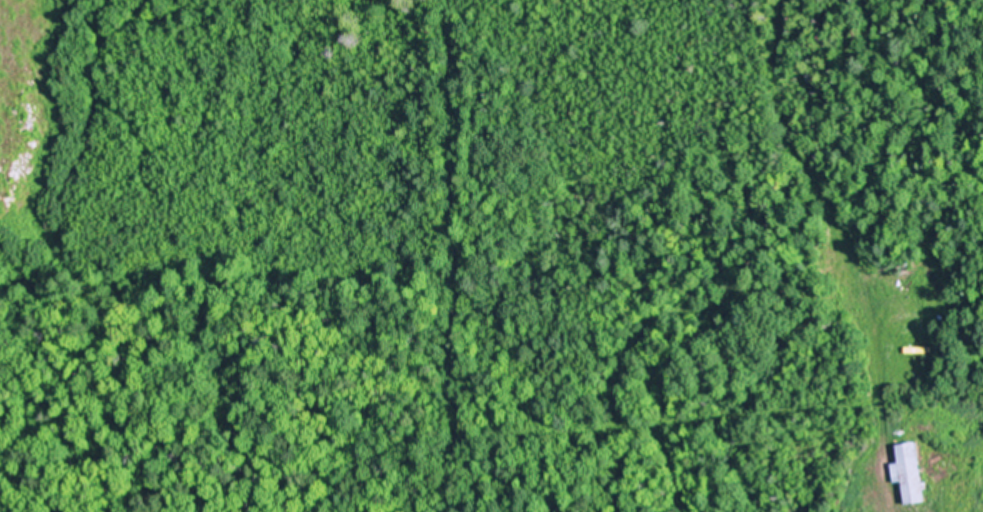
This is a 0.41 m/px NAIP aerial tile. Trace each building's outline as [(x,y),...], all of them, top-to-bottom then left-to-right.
[(901,463),(897,447),(913,442),(928,499),(906,505),(895,465),(901,463)]
